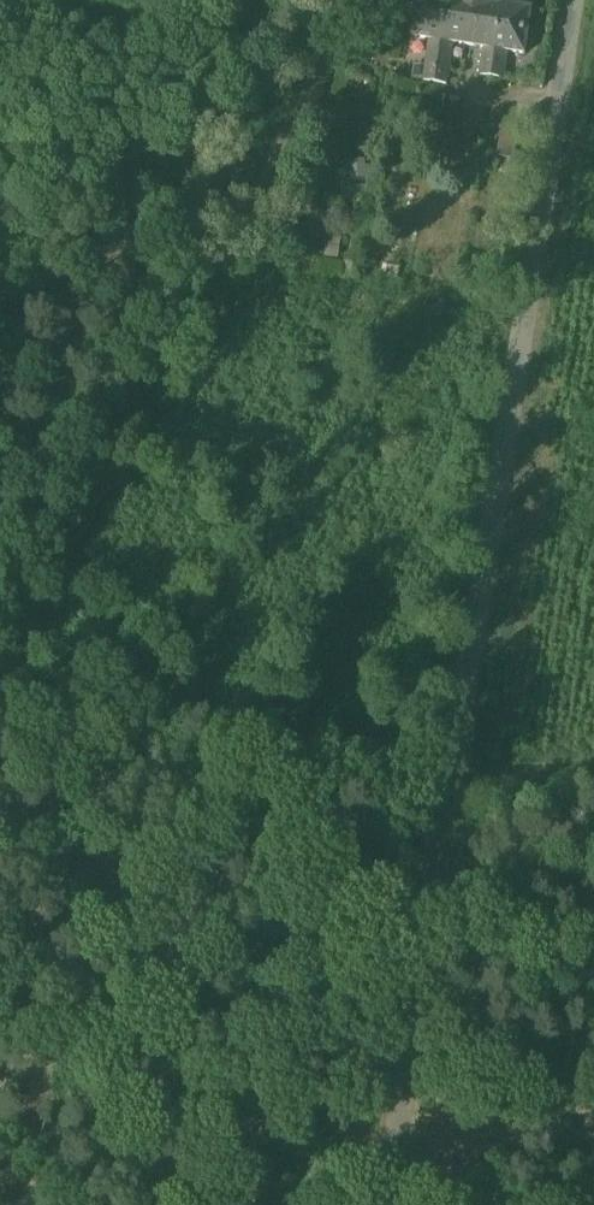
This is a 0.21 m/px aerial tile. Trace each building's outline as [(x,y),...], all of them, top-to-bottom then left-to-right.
[(413,37),(430,40),(442,42),(448,0),(418,0),(413,37)] [(472,0),(448,0),(442,42),(453,43),(469,46),(476,1),(472,0)] [(503,5),(476,1),(469,46),(485,48),(496,50),(503,5)] [(532,10),(504,6),(504,5),(503,5),(496,50),(508,52),(525,55),(532,10)] [(442,42),(430,40),(428,54),(439,56),(442,42)] [(453,43),(442,42),(439,56),(451,58),(453,43)] [(496,50),(485,48),(483,60),(481,76),(492,77),(496,50)] [(508,52),(496,50),(492,77),(503,79),(505,67),(508,52)] [(439,56),(428,54),(426,67),(437,69),(439,56)] [(451,58),(439,56),(437,69),(449,71),(451,58)] [(437,69),(426,67),(424,82),(435,83),(437,69)] [(449,71),(437,69),(435,83),(447,85),(449,71)] [(405,114),(390,111),(388,125),(406,128),(408,114),(405,114)] [(520,129),(503,126),(498,156),(514,159),(520,129)] [(365,161),(350,162),(352,178),(366,177),(365,161)]
